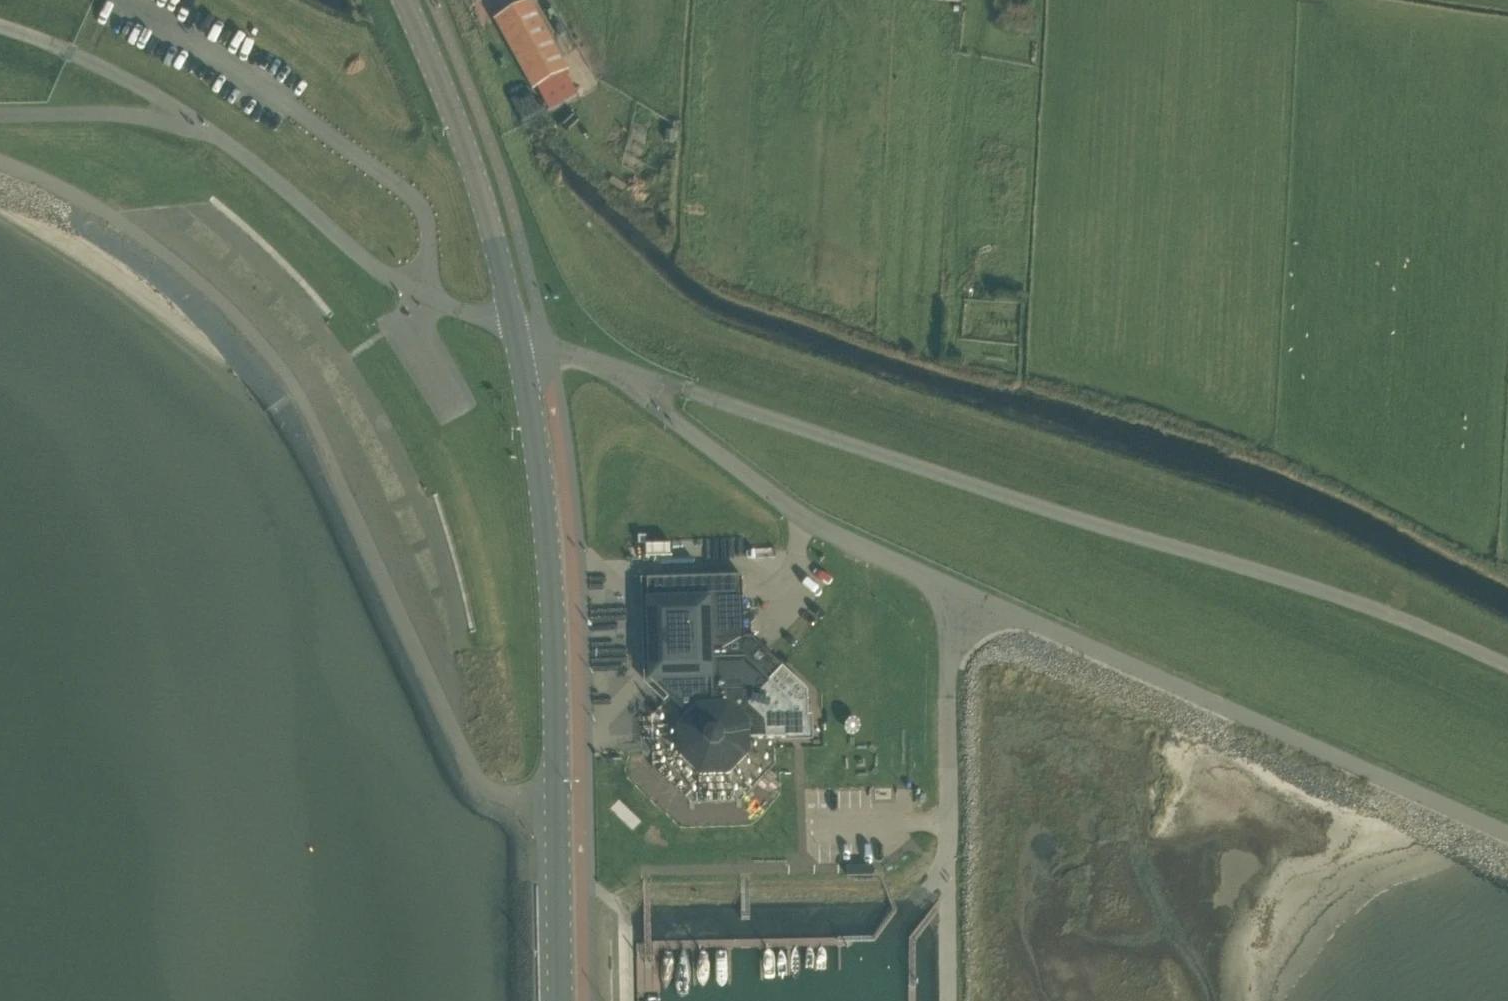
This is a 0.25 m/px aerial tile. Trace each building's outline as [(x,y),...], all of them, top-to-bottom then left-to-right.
[(529,2),(492,19),(530,86),(568,72),(529,2)] [(563,74),(538,88),(550,111),(576,96),(563,74)] [(667,133),(666,143),(674,144),(675,134),(667,133)] [(650,546),(650,558),(675,557),(674,544),(650,546)] [(648,614),(650,682),(669,699),(651,717),(652,738),(673,738),(673,747),(679,747),(679,756),(700,776),(729,775),(748,754),(748,740),(794,738),(808,725),(807,691),(772,658),(751,639),(744,639),(742,596),(742,577),(712,578),(647,580),(648,614)]
